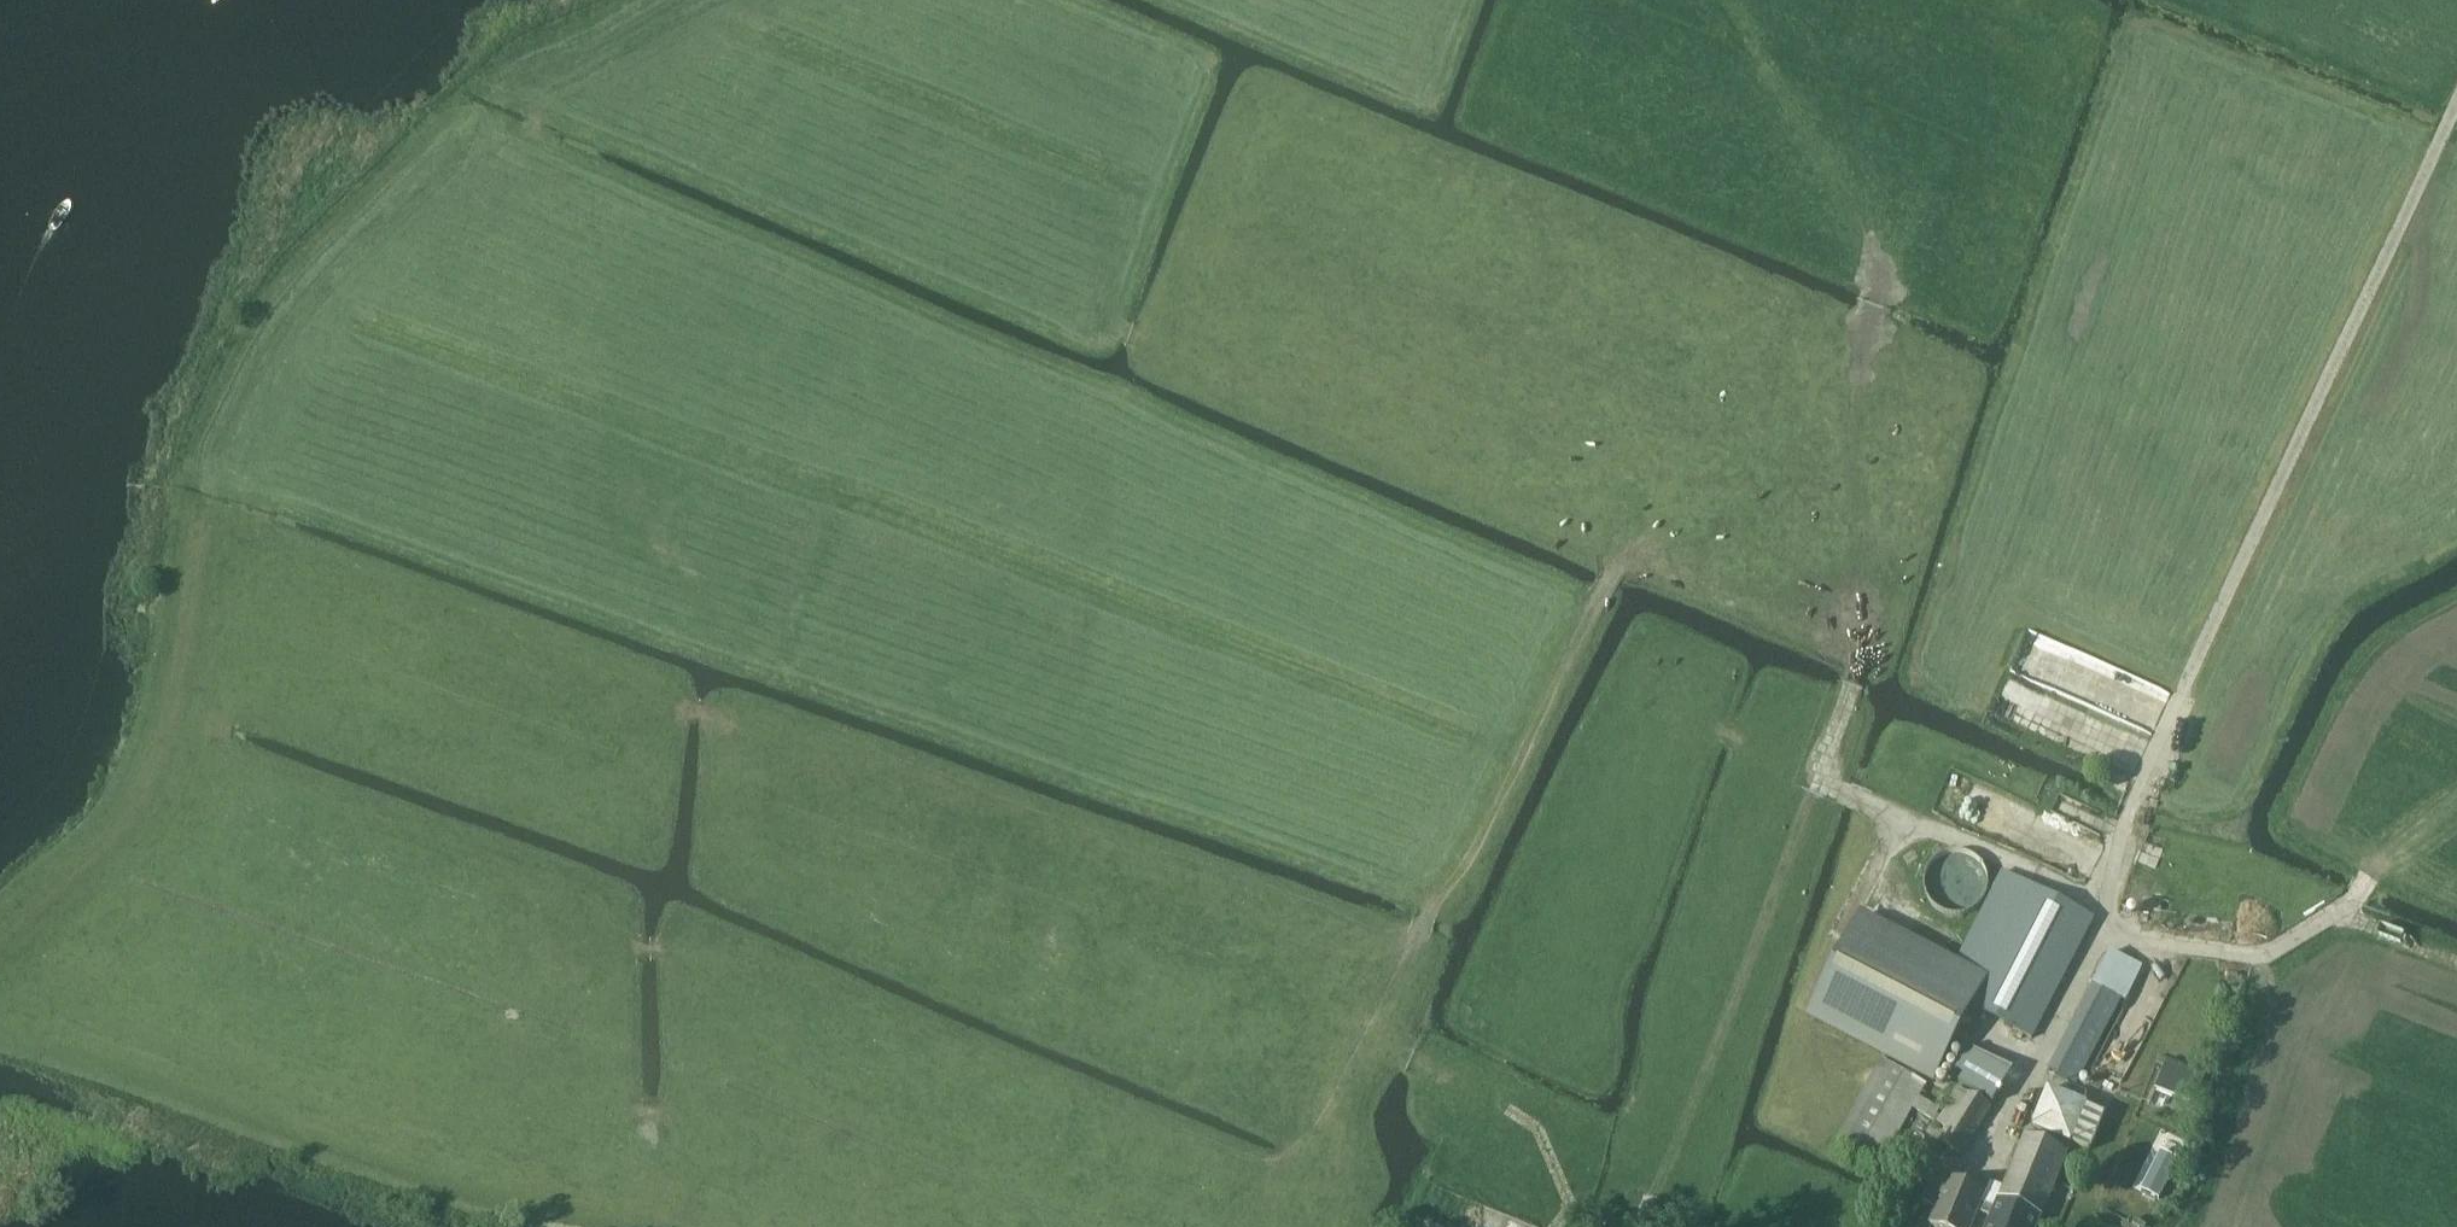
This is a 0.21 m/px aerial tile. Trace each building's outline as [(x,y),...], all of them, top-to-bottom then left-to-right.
[(1981,890),(1982,885),(1980,875),(1977,869),(1974,865),(1970,861),(1965,859),(1956,856),(1949,856),(1943,858),(1937,861),(1934,863),(1930,868),(1927,874),(1925,879),(1924,884),(1925,890),(1926,896),(1929,901),(1932,905),(1938,910),(1942,911),(1947,913),(1952,914),(1959,913),(1964,912),(1968,909),(1974,905),(1977,900),(1980,896),(1981,890)] [(2094,920),(2006,872),(1956,964),(1868,917),(1813,1017),(1931,1081),(1975,1000),(2033,1032),(2094,920)] [(2143,908),(2162,911),(2163,901),(2145,898),(2143,908)] [(2174,935),(2230,943),(2233,919),(2178,911),(2174,935)] [(2110,950),(2050,1071),(2076,1084),(2120,997),(2127,1001),(2144,967),(2110,950)] [(2012,1071),(1970,1046),(1951,1078),(1993,1103),(2012,1071)] [(2194,1105),(2204,1075),(2168,1060),(2156,1089),(2194,1105)] [(1883,1061),(1839,1137),(1883,1162),(1927,1086),(1883,1061)] [(2207,1084),(2202,1097),(2208,1099),(2213,1086),(2207,1084)] [(1941,1141),(1963,1155),(1993,1107),(1959,1087),(1936,1124),(1947,1131),(1941,1141)] [(2073,1143),(2088,1150),(2104,1114),(2088,1107),(2088,1105),(2049,1089),(2031,1128),(2073,1144),(2073,1143)] [(2178,1128),(2191,1132),(2194,1123),(2181,1118),(2178,1128)] [(2003,1187),(1991,1181),(1986,1194),(1978,1213),(1990,1218),(1986,1226),(2038,1226),(2068,1153),(2025,1135),(2003,1187)] [(1938,1226),(1972,1226),(1978,1213),(1986,1194),(1934,1172),(1922,1201),(1936,1207),(1929,1223),(1938,1226)] [(2158,1188),(2147,1183),(2134,1213),(2145,1218),(2158,1188)]
